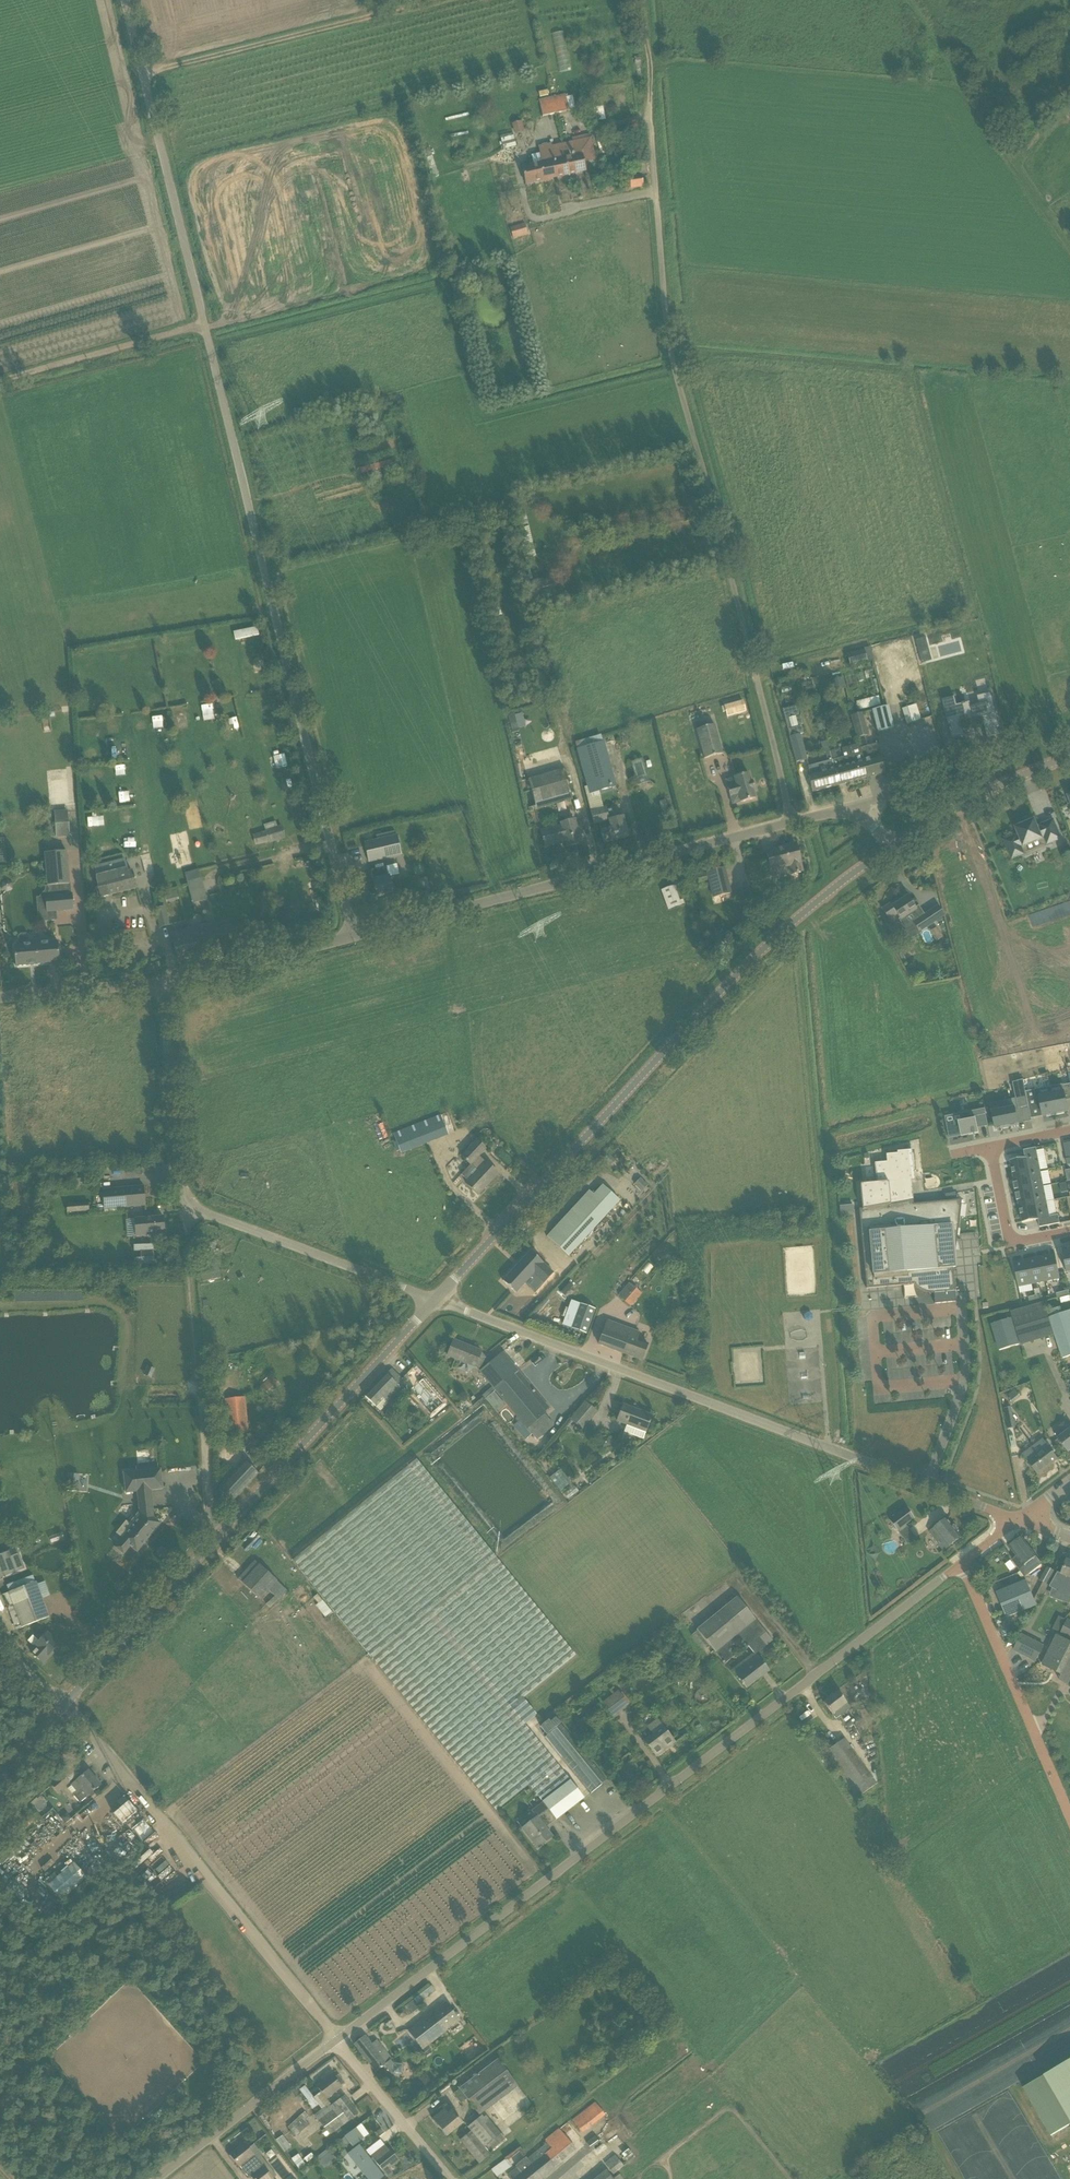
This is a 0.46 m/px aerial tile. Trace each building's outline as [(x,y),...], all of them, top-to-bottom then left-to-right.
[(565,93),(551,97),(555,114),(569,111),(565,93)] [(539,99),(542,116),(555,114),(551,97),(539,99)] [(603,107),(590,110),(593,123),(607,119),(603,107)] [(512,124),(515,134),(524,131),(521,121),(512,124)] [(500,137),(504,148),(516,144),(512,133),(500,137)] [(582,157),(594,154),(591,138),(563,144),(566,160),(552,163),(556,178),(585,172),(582,157)] [(600,154),(608,152),(605,140),(599,141),(601,149),(599,149),(600,154)] [(566,160),(563,144),(551,147),(551,144),(539,147),(542,163),(522,167),(526,185),(556,178),(552,163),(566,160)] [(643,186),(642,176),(629,178),(631,188),(643,186)] [(510,228),(513,239),(529,235),(525,223),(510,228)] [(545,578),(532,582),(537,598),(549,594),(545,578)] [(257,627),(234,632),(235,639),(258,634),(257,627)] [(864,649),(847,654),(850,665),(867,661),(864,649)] [(246,657),(247,663),(263,661),(263,655),(246,657)] [(831,680),(834,691),(845,689),(843,677),(831,680)] [(812,686),(805,684),(804,689),(805,692),(809,692),(812,690),(812,686)] [(151,703),(162,702),(160,690),(150,691),(151,703)] [(858,709),(881,705),(879,696),(856,700),(858,709)] [(942,699),(952,738),(965,734),(961,718),(967,716),(969,722),(976,720),(976,719),(982,717),(988,737),(1002,733),(994,704),(989,706),(988,702),(972,706),(970,701),(966,702),(965,702),(962,703),(957,705),(955,696),(942,699)] [(251,700),(252,707),(276,704),(275,697),(251,700)] [(724,706),(727,717),(745,712),(743,701),(724,706)] [(920,720),(919,718),(915,705),(901,709),(905,722),(912,723),(920,720)] [(807,760),(801,735),(803,734),(801,725),(803,725),(800,716),(798,717),(796,706),(782,710),(790,737),(789,737),(796,763),(807,760)] [(872,711),(874,720),(878,733),(894,729),(888,707),(872,711)] [(188,720),(187,710),(174,711),(176,727),(186,726),(185,720),(188,720)] [(518,729),(515,716),(514,713),(508,714),(512,734),(519,732),(518,729)] [(869,777),(885,773),(878,744),(868,746),(865,736),(868,735),(862,713),(852,716),(859,744),(861,753),(862,752),(869,777)] [(154,728),(164,727),(162,716),(152,717),(154,728)] [(280,722),(257,728),(258,734),(282,728),(280,722)] [(696,731),(704,759),(722,754),(714,726),(696,731)] [(825,752),(830,750),(827,740),(821,742),(825,752)] [(126,757),(125,742),(113,743),(114,757),(126,757)] [(616,787),(603,742),(577,750),(587,787),(589,795),(598,792),(616,787)] [(834,760),(840,785),(869,777),(862,752),(861,753),(859,744),(841,749),(843,757),(837,759),(834,760)] [(275,759),(278,771),(289,768),(286,756),(275,759)] [(630,762),(638,785),(650,781),(643,758),(630,762)] [(832,760),(829,761),(827,762),(808,767),(810,775),(807,776),(812,792),(840,785),(834,760),(832,760)] [(572,799),(564,769),(528,779),(537,809),(572,799)] [(731,805),(740,803),(755,799),(753,791),(755,790),(752,781),(751,782),(749,774),(725,780),(728,792),(731,805)] [(659,802),(662,812),(668,810),(665,800),(659,802)] [(628,837),(625,824),(623,817),(605,821),(603,808),(591,811),(594,825),(599,824),(603,843),(611,841),(628,837)] [(67,811),(54,812),(56,837),(69,836),(67,811)] [(581,844),(574,820),(560,824),(560,826),(541,831),(545,847),(565,841),(567,847),(581,844)] [(1061,839),(1053,820),(1040,826),(1041,828),(1038,829),(1035,820),(1032,821),(1027,823),(1027,824),(1016,828),(1020,837),(1017,838),(1016,836),(1005,841),(1012,859),(1023,855),(1024,856),(1021,847),(1023,846),(1024,847),(1042,839),(1042,838),(1045,837),(1048,846),(1049,845),(1048,844),(1061,839)] [(286,838),(282,825),(265,830),(266,831),(253,835),(256,846),(269,842),(269,843),(286,838)] [(397,836),(396,836),(394,830),(376,834),(377,840),(364,843),(369,862),(402,855),(397,836)] [(777,849),(766,852),(771,871),(790,866),(792,874),(802,872),(800,863),(801,863),(796,844),(785,847),(785,848),(777,850),(777,849)] [(45,853),(48,886),(69,884),(66,851),(45,853)] [(101,866),(101,867),(94,869),(101,898),(109,896),(109,897),(138,890),(133,871),(128,872),(125,859),(101,866)] [(387,867),(371,870),(374,885),(369,886),(368,888),(370,895),(372,896),(377,895),(377,896),(393,892),(387,867)] [(725,868),(706,872),(712,898),(731,893),(725,868)] [(201,877),(187,881),(193,904),(207,901),(201,877)] [(668,910),(681,905),(679,901),(674,886),(662,891),(668,910)] [(74,910),(72,895),(45,897),(47,912),(74,910)] [(915,910),(907,897),(902,900),(900,897),(882,909),(889,919),(896,914),(900,920),(908,915),(913,922),(919,932),(934,923),(927,913),(920,918),(915,910)] [(1069,914),(1069,901),(1032,913),(1036,925),(1069,914)] [(170,926),(165,907),(155,909),(160,928),(170,926)] [(935,936),(933,937),(936,942),(943,937),(936,928),(931,931),(935,936)] [(17,967),(59,963),(60,963),(58,941),(57,941),(57,942),(29,944),(28,936),(26,934),(20,935),(18,937),(19,945),(15,946),(14,946),(16,967),(17,967)] [(1052,1095),(1056,1115),(1065,1114),(1064,1112),(1068,1111),(1066,1101),(1069,1100),(1069,1084),(1062,1086),(1062,1085),(1051,1087),(1052,1095)] [(1018,1111),(1019,1110),(1028,1108),(1028,1109),(1029,1108),(1026,1092),(1025,1089),(1014,1091),(1018,1111)] [(1035,1090),(1026,1092),(1029,1108),(1038,1106),(1035,1090)] [(1047,1116),(1047,1117),(1056,1115),(1052,1095),(1039,1097),(1043,1116),(1047,1116)] [(992,1112),(996,1129),(1002,1128),(1002,1129),(1009,1128),(1009,1126),(1018,1125),(1015,1107),(992,1112)] [(985,1109),(962,1114),(963,1122),(947,1125),(949,1139),(969,1135),(979,1133),(978,1128),(988,1126),(985,1109)] [(441,1115),(393,1134),(395,1140),(392,1141),(396,1152),(399,1151),(400,1154),(449,1135),(441,1115)] [(498,1174),(485,1162),(480,1157),(487,1150),(477,1140),(462,1157),(470,1165),(471,1165),(477,1171),(465,1183),(478,1195),(498,1174)] [(1010,1161),(1013,1177),(1041,1171),(1038,1155),(1036,1148),(1024,1150),(1025,1158),(1010,1161)] [(861,1185),(863,1209),(859,1209),(866,1289),(915,1284),(918,1287),(921,1289),(924,1291),(927,1292),(930,1292),(934,1292),(934,1293),(935,1304),(955,1302),(954,1291),(952,1268),(955,1267),(953,1241),(956,1241),(961,1205),(960,1205),(959,1204),(958,1204),(958,1203),(957,1203),(957,1202),(956,1201),(956,1200),(912,1204),(913,1208),(904,1209),(902,1182),(915,1181),(912,1152),(886,1155),(887,1164),(877,1165),(878,1183),(861,1185)] [(603,1159),(610,1166),(616,1160),(608,1153),(603,1159)] [(1044,1186),(1041,1171),(1013,1177),(1015,1183),(1014,1183),(1015,1190),(1016,1190),(1016,1192),(1044,1186)] [(634,1185),(641,1192),(648,1186),(641,1179),(634,1185)] [(1066,1183),(1059,1184),(1061,1193),(1067,1192),(1066,1183)] [(547,1237),(555,1244),(568,1256),(620,1201),(603,1185),(594,1195),(589,1191),(547,1237)] [(1018,1201),(1019,1207),(1047,1202),(1044,1186),(1016,1192),(1017,1194),(1016,1194),(1017,1201),(1018,1201)] [(104,1210),(145,1206),(144,1188),(103,1191),(104,1210)] [(1054,1201),(1047,1202),(1019,1207),(1022,1223),(1038,1220),(1040,1227),(1060,1223),(1058,1215),(1057,1215),(1054,1201)] [(67,1213),(89,1211),(88,1203),(66,1205),(67,1213)] [(854,1215),(853,1205),(839,1206),(840,1216),(853,1215),(854,1215)] [(165,1232),(163,1217),(134,1220),(135,1237),(156,1235),(156,1233),(165,1232)] [(153,1245),(133,1245),(134,1252),(140,1252),(141,1258),(134,1258),(134,1265),(154,1264),(153,1245)] [(544,1285),(554,1273),(530,1251),(510,1273),(523,1285),(533,1274),(544,1285)] [(1041,1257),(1046,1281),(1060,1279),(1055,1254),(1041,1257)] [(1028,1259),(1033,1284),(1046,1281),(1041,1257),(1028,1259)] [(1018,1287),(1033,1284),(1028,1259),(1014,1262),(1018,1287)] [(630,1307),(637,1299),(632,1294),(636,1289),(629,1282),(617,1295),(630,1307)] [(1011,1312),(1020,1344),(1054,1334),(1044,1302),(1011,1312)] [(581,1304),(572,1329),(586,1334),(594,1309),(581,1304)] [(1069,1311),(1060,1314),(1050,1318),(1049,1318),(1063,1358),(1069,1356),(1069,1313),(1069,1311)] [(1020,1345),(1012,1318),(991,1324),(999,1350),(1020,1345)] [(599,1344),(625,1354),(642,1361),(648,1344),(637,1340),(639,1333),(607,1321),(599,1344)] [(495,1391),(518,1372),(502,1353),(501,1352),(499,1354),(500,1355),(490,1363),(482,1352),(454,1340),(447,1356),(475,1367),(480,1371),(479,1372),(495,1391)] [(144,1375),(151,1378),(154,1370),(148,1367),(144,1375)] [(403,1379),(392,1368),(365,1396),(376,1408),(384,1400),(389,1404),(402,1390),(397,1385),(403,1379)] [(540,1417),(545,1413),(544,1412),(548,1408),(518,1372),(495,1391),(526,1429),(531,1425),(540,1417)] [(269,1395),(280,1385),(272,1376),(261,1386),(269,1395)] [(428,1399),(437,1390),(422,1376),(414,1385),(428,1399)] [(1011,1401),(1020,1397),(1017,1390),(1008,1394),(1011,1401)] [(249,1437),(248,1426),(245,1397),(225,1399),(229,1439),(249,1437)] [(581,1430),(589,1420),(596,1412),(584,1402),(569,1420),(581,1430)] [(645,1434),(652,1416),(623,1405),(617,1422),(631,1427),(628,1434),(643,1439),(645,1434)] [(1004,1409),(1007,1424),(1014,1423),(1011,1407),(1004,1409)] [(1068,1452),(1069,1450),(1069,1428),(1065,1422),(1059,1427),(1065,1434),(1058,1439),(1068,1452)] [(1038,1474),(1045,1468),(1058,1459),(1043,1440),(1031,1449),(1023,1455),(1038,1474)] [(552,1446),(554,1453),(563,1450),(561,1443),(552,1446)] [(293,1560),(300,1569),(496,1812),(529,1785),(542,1801),(569,1779),(525,1725),(537,1715),(524,1699),(577,1657),(416,1459),(293,1560)] [(258,1474),(258,1473),(244,1461),(218,1489),(232,1502),(258,1474)] [(151,1490),(163,1489),(161,1470),(124,1473),(126,1493),(137,1492),(140,1517),(116,1548),(124,1554),(130,1547),(137,1552),(160,1523),(154,1518),(151,1490)] [(79,1483),(67,1482),(67,1491),(78,1492),(79,1483)] [(905,1508),(897,1514),(889,1520),(897,1531),(913,1518),(905,1508)] [(953,1527),(947,1519),(930,1532),(938,1542),(943,1539),(949,1547),(961,1538),(957,1533),(959,1531),(954,1525),(953,1527)] [(1025,1577),(1042,1564),(1021,1538),(1010,1547),(1017,1556),(1012,1560),(1025,1577)] [(24,1569),(19,1554),(11,1557),(9,1552),(0,1555),(0,1578),(24,1569)] [(1067,1560),(1062,1574),(1058,1573),(1049,1587),(1069,1597),(1069,1595),(1069,1562),(1067,1560)] [(280,1601),(288,1592),(259,1565),(255,1561),(238,1579),(242,1583),(261,1600),(269,1591),(280,1601)] [(976,1569),(980,1576),(987,1571),(982,1564),(976,1569)] [(1047,1584),(1054,1571),(1047,1567),(1040,1581),(1047,1584)] [(16,1630),(50,1618),(36,1582),(34,1583),(32,1576),(7,1586),(10,1593),(3,1595),(16,1630)] [(996,1592),(1007,1618),(1037,1606),(1026,1580),(996,1592)] [(769,1671),(756,1655),(773,1641),(737,1597),(697,1630),(725,1665),(733,1658),(729,1651),(743,1639),(754,1653),(732,1670),(746,1689),(769,1671)] [(1055,1623),(1052,1628),(1058,1631),(1065,1618),(1053,1613),(1050,1620),(1055,1623)] [(1068,1620),(1060,1634),(1069,1639),(1069,1621),(1068,1620)] [(28,1641),(35,1647),(30,1653),(44,1665),(55,1653),(53,1651),(59,1644),(47,1633),(45,1634),(39,1629),(28,1641)] [(1013,1651),(1036,1662),(1045,1645),(1022,1634),(1013,1651)] [(1057,1636),(1042,1665),(1062,1675),(1064,1671),(1069,1674),(1069,1642),(1057,1636)] [(629,1705),(618,1690),(601,1703),(613,1718),(629,1705)] [(837,1691),(822,1702),(835,1718),(840,1714),(841,1715),(846,1712),(845,1711),(850,1707),(837,1691)] [(855,1724),(865,1745),(876,1740),(866,1718),(855,1724)] [(675,1743),(657,1719),(647,1727),(653,1734),(644,1741),(656,1757),(675,1743)] [(602,1783),(557,1727),(545,1736),(575,1773),(570,1777),(585,1797),(602,1783)] [(825,1753),(856,1799),(876,1785),(845,1739),(825,1753)] [(62,1773),(63,1774),(68,1782),(79,1774),(72,1765),(62,1773)] [(79,1803),(100,1786),(88,1771),(72,1785),(77,1792),(75,1794),(73,1796),(79,1803)] [(584,1798),(577,1790),(570,1781),(543,1802),(556,1819),(556,1820),(584,1798)] [(122,1824),(137,1812),(129,1802),(114,1815),(122,1824)] [(522,1828),(538,1848),(552,1837),(541,1823),(546,1819),(549,1824),(556,1819),(543,1802),(532,1811),(537,1817),(522,1828)] [(67,1813),(61,1817),(66,1823),(71,1818),(67,1813)] [(62,1902),(88,1879),(74,1863),(48,1885),(62,1902)] [(420,1993),(423,1998),(435,1990),(432,1986),(420,1993)] [(408,2032),(422,2050),(460,2021),(445,2003),(408,2032)] [(393,2022),(390,2018),(384,2023),(387,2027),(393,2022)] [(376,2072),(392,2059),(377,2040),(372,2044),(365,2035),(354,2044),(376,2072)] [(426,2056),(420,2049),(415,2053),(421,2061),(426,2056)] [(459,2089),(460,2089),(454,2094),(461,2104),(467,2099),(480,2116),(519,2086),(498,2060),(459,2089)] [(1069,2121),(1069,2060),(1044,2076),(1069,2121)] [(326,2099),(342,2087),(339,2083),(342,2081),(338,2075),(335,2078),(333,2075),(317,2087),(326,2099)] [(1069,2125),(1069,2121),(1044,2076),(1023,2088),(1051,2136),(1069,2125)] [(312,2109),(318,2105),(313,2098),(314,2097),(305,2086),(299,2090),(308,2101),(307,2102),(312,2109)] [(344,2096),(336,2102),(330,2107),(329,2105),(315,2116),(323,2128),(330,2136),(358,2114),(344,2096)] [(595,2102),(572,2120),(583,2133),(606,2116),(595,2102)] [(447,2136),(455,2129),(463,2123),(452,2111),(453,2110),(447,2104),(442,2108),(444,2109),(432,2119),(438,2126),(440,2124),(448,2134),(446,2136),(447,2136)] [(480,2164),(488,2157),(491,2154),(490,2153),(506,2140),(501,2134),(486,2116),(484,2118),(482,2116),(468,2127),(471,2131),(460,2140),(480,2164)] [(294,2138),(310,2124),(304,2118),(290,2130),(289,2131),(294,2138)] [(352,2146),(363,2138),(356,2128),(345,2136),(352,2146)] [(577,2150),(559,2129),(545,2140),(547,2142),(527,2158),(526,2157),(516,2165),(522,2173),(520,2175),(515,2178),(541,2178),(577,2150)] [(283,2135),(276,2139),(285,2151),(291,2147),(283,2135)] [(602,2145),(602,2144),(596,2136),(586,2143),(592,2151),(602,2145)] [(263,2166),(256,2158),(262,2154),(254,2144),(249,2148),(245,2143),(230,2155),(240,2168),(241,2167),(249,2178),(250,2176),(253,2178),(274,2178),(264,2166),(263,2166)] [(399,2161),(390,2149),(388,2150),(384,2145),(371,2156),(372,2158),(371,2159),(359,2145),(347,2154),(367,2178),(381,2178),(384,2176),(384,2175),(385,2174),(387,2178),(393,2173),(389,2169),(399,2161)] [(330,2153),(327,2150),(327,2149),(314,2159),(314,2160),(321,2168),(325,2165),(325,2166),(334,2159),(334,2158),(336,2156),(332,2151),(330,2153)] [(314,2157),(311,2153),(304,2159),(307,2163),(314,2157)] [(614,2155),(604,2164),(614,2174),(624,2166),(614,2155)] [(301,2158),(294,2163),(299,2170),(305,2165),(301,2158)] [(510,2168),(505,2161),(492,2170),(497,2177),(510,2168)] [(619,2174),(613,2178),(606,2169),(593,2178),(622,2178),(619,2174)]
